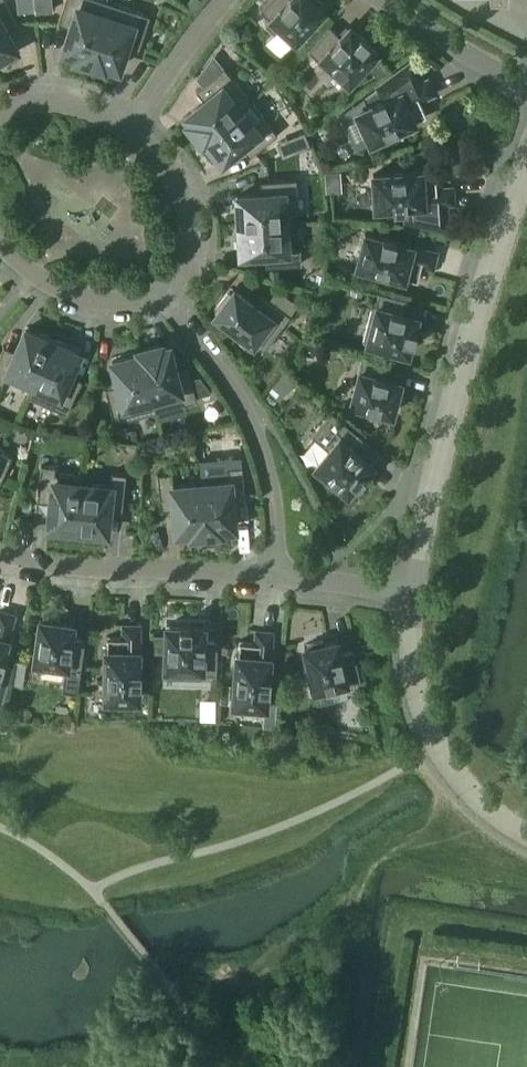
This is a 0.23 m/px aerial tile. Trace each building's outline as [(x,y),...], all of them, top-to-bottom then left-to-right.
[(16,49),(8,35),(20,28),(5,0),(0,0),(0,58),(16,49)] [(32,0),(18,0),(19,10),(33,8),(32,0)] [(109,2),(102,0),(65,0),(60,16),(73,20),(63,51),(77,55),(75,58),(90,63),(109,2)] [(259,10),(270,19),(265,24),(275,33),(281,27),(295,40),(301,34),(310,42),(320,30),(312,23),(324,10),(322,8),(324,5),(319,0),(268,0),(259,10)] [(150,15),(109,2),(90,63),(104,67),(105,64),(118,68),(128,38),(141,42),(150,15)] [(368,43),(369,41),(360,33),(359,35),(350,26),(340,36),(330,26),(307,50),(328,69),(331,66),(348,82),(377,51),(368,43)] [(427,79),(422,82),(413,61),(378,87),(383,98),(371,103),(372,105),(367,107),(357,112),(371,142),(415,122),(414,120),(426,115),(420,100),(434,93),(427,79)] [(201,141),(251,101),(224,68),(202,85),(210,96),(186,116),(190,122),(188,124),(201,141)] [(371,103),(383,98),(378,87),(362,98),(367,107),(372,105),(371,103)] [(251,102),(251,101),(201,141),(202,142),(205,140),(222,161),(247,141),(255,152),(277,134),(251,102)] [(453,202),(452,187),(436,188),(435,172),(422,173),(422,171),(373,174),(375,207),(386,207),(393,206),(393,208),(405,207),(406,216),(406,221),(436,228),(448,227),(446,203),(453,202)] [(296,179),(268,180),(269,194),(237,196),(238,210),(235,210),(235,225),(292,221),(290,193),(297,193),(296,179)] [(406,216),(405,207),(393,208),(393,206),(386,207),(387,217),(406,216)] [(294,249),(292,221),(235,225),(236,240),(240,240),(241,254),(272,252),(273,265),(302,263),(301,248),(294,249)] [(432,267),(436,252),(395,242),(396,240),(382,236),(382,238),(365,234),(357,266),(404,278),(404,277),(417,280),(422,264),(432,267)] [(291,315),(268,298),(260,309),(234,290),(232,292),(229,290),(215,309),(218,312),(216,314),(264,350),(291,315)] [(404,313),(408,299),(378,292),(375,305),(372,305),(363,341),(408,353),(411,340),(413,341),(416,330),(414,329),(417,317),(404,313)] [(54,338),(40,332),(38,335),(26,330),(13,358),(0,353),(0,384),(1,385),(4,379),(29,390),(27,396),(28,397),(54,338)] [(66,414),(78,387),(66,382),(69,375),(79,353),(66,347),(67,344),(54,338),(28,397),(66,414)] [(195,395),(191,378),(190,374),(177,378),(168,346),(161,348),(160,344),(140,350),(156,411),(197,401),(195,395)] [(156,411),(140,350),(138,350),(139,354),(112,361),(121,392),(108,396),(115,422),(156,411)] [(400,382),(386,378),(390,364),(361,356),(357,372),(359,372),(351,403),(392,414),(393,411),(396,412),(400,395),(397,394),(400,382)] [(284,373),(273,385),(284,394),(294,381),(284,373)] [(199,376),(191,378),(195,395),(210,391),(199,376)] [(370,444),(341,420),(331,412),(314,433),(331,447),(315,466),(348,492),(356,482),(357,484),(365,475),(363,473),(371,463),(361,455),(370,444)] [(0,481),(12,456),(0,451),(0,481)] [(77,533),(83,476),(55,473),(55,466),(41,465),(38,493),(52,494),(49,526),(62,528),(62,531),(77,533)] [(229,474),(201,477),(206,533),(220,532),(220,528),(234,527),(231,495),(245,494),(242,466),(228,467),(229,474)] [(84,476),(83,476),(77,533),(92,534),(92,531),(106,532),(109,501),(123,502),(126,473),(112,472),(111,486),(83,483),(84,476)] [(206,533),(201,477),(199,477),(200,484),(173,486),(171,472),(157,474),(160,502),(174,501),(177,532),(191,531),(191,535),(206,533)] [(14,615),(0,611),(0,669),(1,670),(4,657),(3,656),(14,615)] [(40,620),(34,666),(65,670),(64,674),(62,691),(78,693),(80,677),(85,640),(71,638),(73,624),(65,623),(62,623),(59,622),(60,619),(43,616),(43,620),(40,620)] [(138,668),(139,626),(124,625),(124,637),(107,637),(107,652),(105,652),(105,699),(138,699),(138,682),(140,682),(140,668),(138,668)] [(204,627),(198,627),(191,627),(191,625),(179,625),(179,626),(166,626),(165,677),(202,678),(202,674),(216,674),(217,641),(203,641),(204,627)] [(268,675),(272,632),(257,631),(256,642),(239,641),(238,655),(237,655),(233,703),(266,706),(267,688),(269,689),(270,675),(268,675)] [(340,654),(337,641),(324,643),(323,640),(307,644),(307,647),(305,648),(314,689),(345,682),(345,684),(361,680),(354,651),(340,654)]
